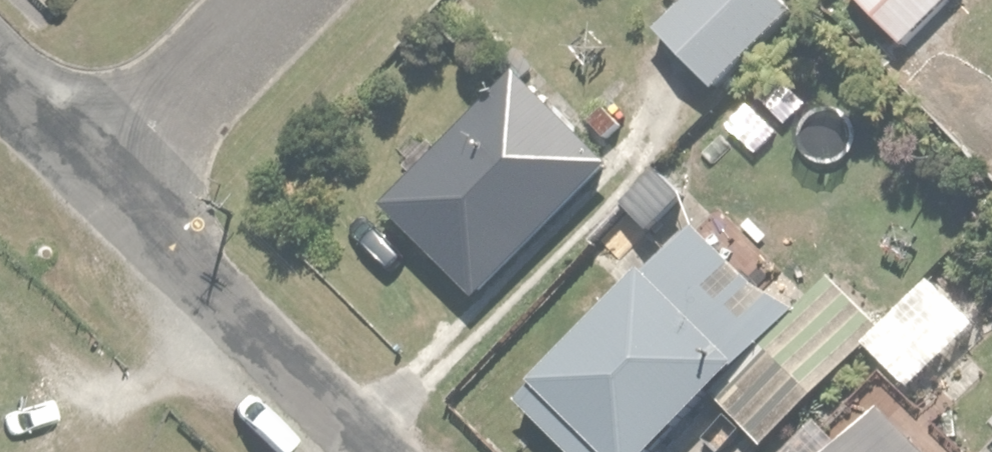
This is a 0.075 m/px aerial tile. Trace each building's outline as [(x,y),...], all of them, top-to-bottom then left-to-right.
[(715,84),(795,8),(787,0),(677,0),(656,20),(715,84)] [(904,41),(943,0),(862,0),(904,41)] [(379,196),(470,289),(609,152),(518,59),(379,196)] [(654,161),(582,237),(618,270),(689,193),(654,161)] [(788,312),(692,214),(516,387),(580,451),(646,451),(708,390),(788,312)] [(829,271),(788,312),(708,390),(757,440),(878,320),(829,271)] [(834,451),(937,451),(884,401),(834,451)]
